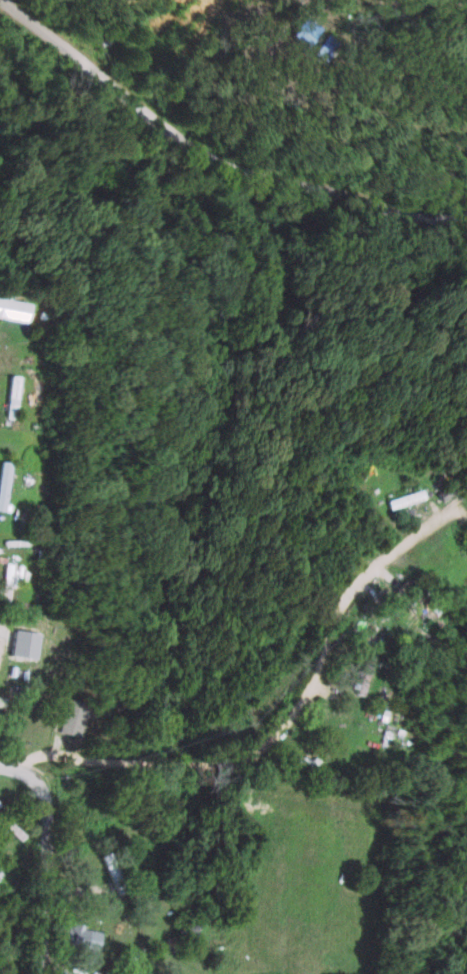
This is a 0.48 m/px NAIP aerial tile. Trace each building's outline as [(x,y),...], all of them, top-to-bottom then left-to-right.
[(24,320),(26,302),(0,299),(0,317),(24,320)] [(3,417),(12,418),(18,376),(9,375),(3,417)] [(0,460),(0,510),(1,511),(9,462),(0,460)] [(385,509),(420,498),(417,488),(382,499),(385,509)] [(1,562),(0,576),(0,589),(6,590),(6,584),(16,585),(18,564),(1,562)] [(370,658),(360,655),(350,689),(360,692),(370,658)] [(74,736),(82,703),(65,698),(56,732),(74,736)] [(97,931),(81,929),(82,918),(71,917),(71,925),(61,925),(59,945),(96,949),(97,931)]
